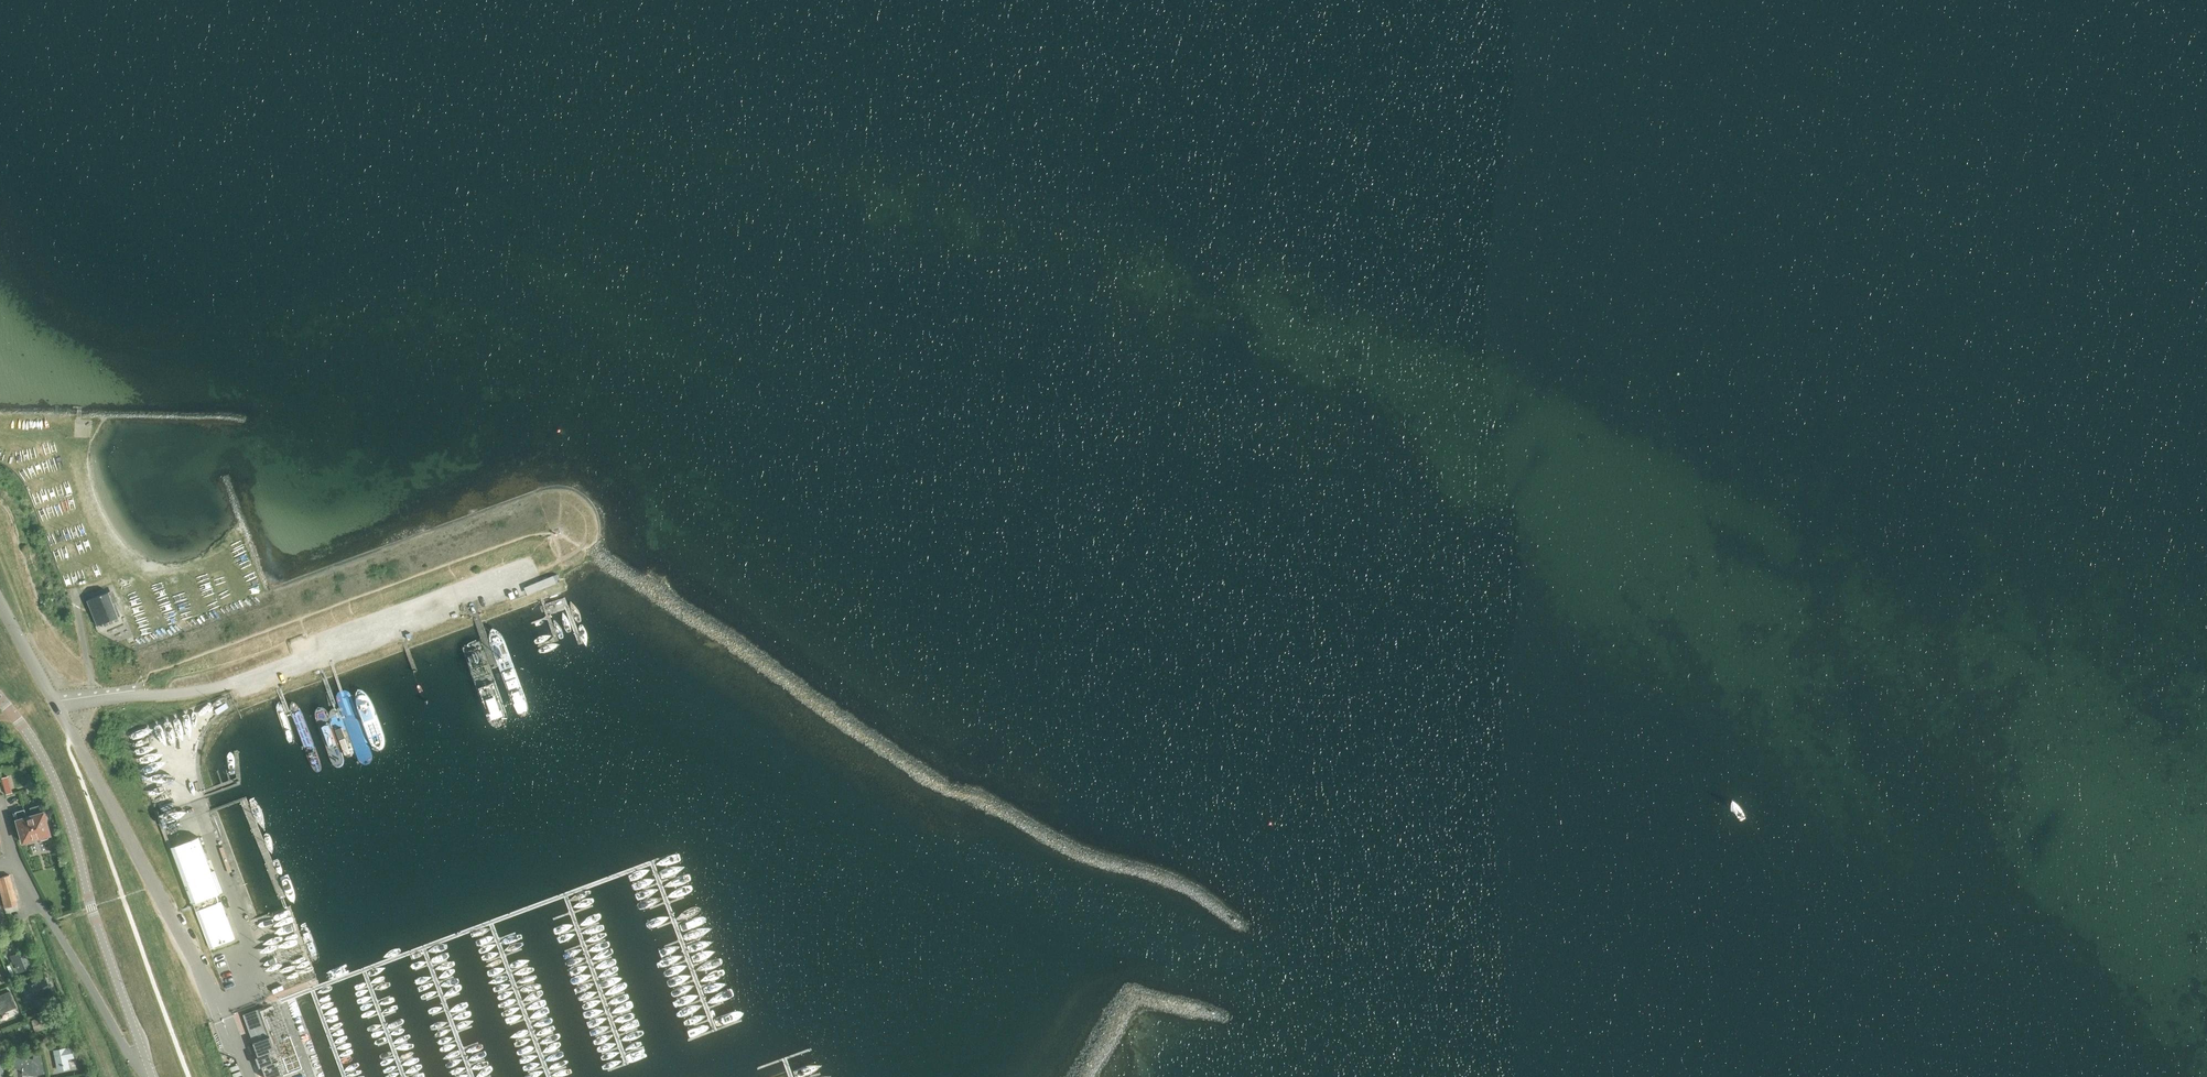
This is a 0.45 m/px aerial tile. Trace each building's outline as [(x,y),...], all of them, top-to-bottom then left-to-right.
[(543,585),(555,580),(553,575),(541,580),(528,585),(530,590),(543,585)] [(108,591),(87,600),(97,625),(118,617),(118,616),(108,591)] [(43,810),(26,815),(24,808),(15,810),(17,818),(16,818),(23,840),(39,836),(42,838),(47,836),(48,833),(50,833),(43,810)] [(192,903),(193,902),(216,894),(219,893),(198,836),(171,846),(192,903)] [(5,908),(17,904),(9,875),(0,877),(0,890),(5,908)] [(216,894),(193,902),(196,910),(209,947),(234,938),(220,901),(219,902),(216,894)] [(18,972),(34,966),(28,950),(10,957),(13,964),(14,963),(18,972)] [(34,993),(36,998),(51,991),(43,976),(22,986),(27,996),(34,993)] [(1,1012),(16,1006),(10,990),(0,995),(0,1009),(1,1012)] [(273,1050),(274,1050),(269,1036),(266,1027),(269,1026),(271,1025),(263,1006),(243,1014),(253,1042),(258,1055),(255,1056),(259,1066),(262,1065),(266,1076),(272,1076),(283,1073),(278,1059),(276,1060),(273,1050)] [(30,1021),(34,1031),(52,1024),(48,1014),(30,1021)] [(54,1050),(57,1065),(69,1063),(68,1058),(73,1056),(71,1046),(54,1050)] [(38,1074),(45,1073),(41,1052),(33,1051),(33,1058),(14,1056),(13,1066),(23,1067),(22,1073),(38,1075),(38,1074)]
